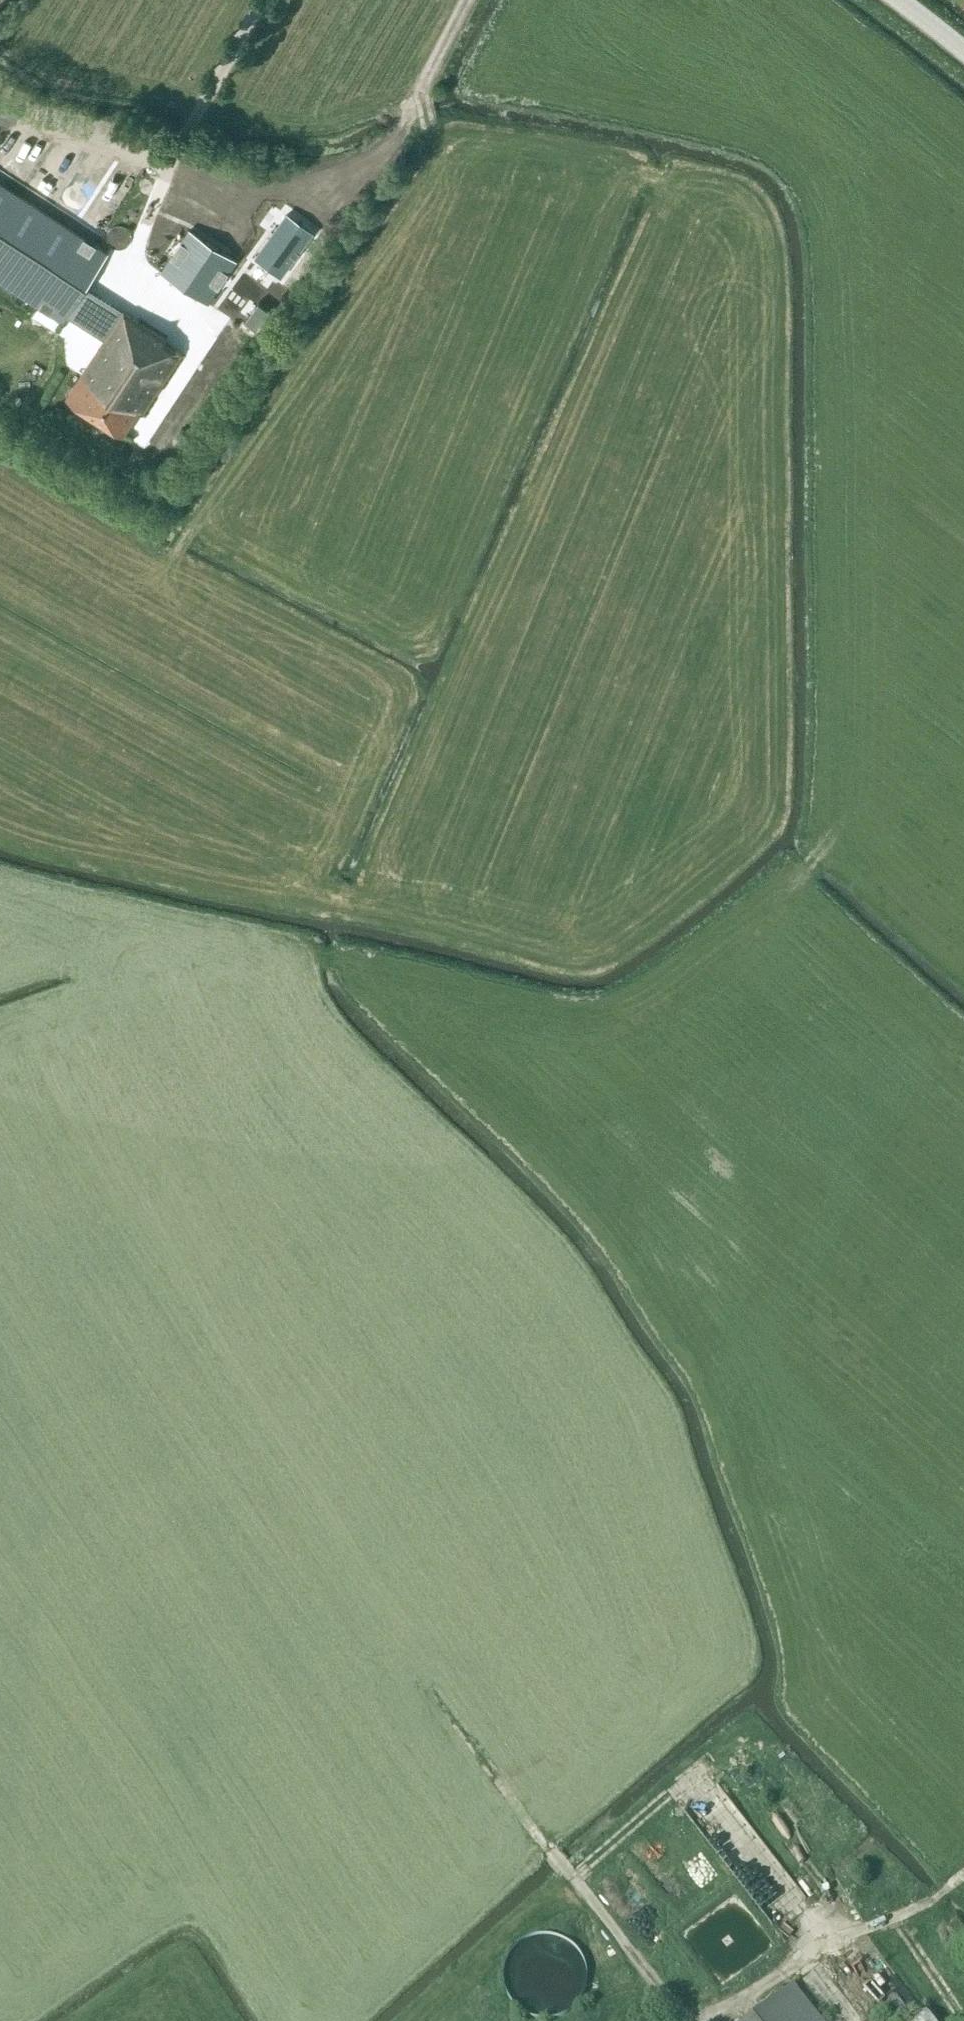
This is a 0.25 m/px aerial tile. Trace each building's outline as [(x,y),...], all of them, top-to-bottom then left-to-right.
[(63,322),(68,314),(106,338),(67,398),(124,435),(138,413),(142,415),(182,353),(165,342),(166,340),(123,312),(122,312),(84,288),(107,253),(0,183),(0,281),(63,322)] [(311,229),(285,212),(256,257),(282,274),(311,229)] [(207,304),(236,261),(189,230),(161,273),(207,304)] [(246,254),(213,297),(252,327),(285,284),(246,254)] [(247,365),(250,360),(245,357),(242,362),(247,365)] [(719,1783),(694,1800),(705,1817),(730,1799),(719,1783)] [(793,1987),(748,2020),(820,2020),(793,1987)] [(923,2009),(909,2020),(933,2020),(923,2009)]
